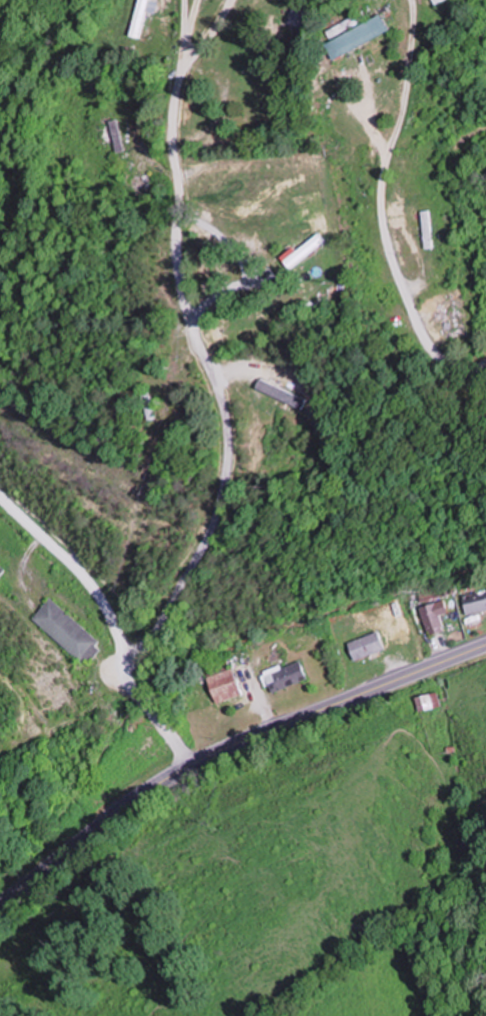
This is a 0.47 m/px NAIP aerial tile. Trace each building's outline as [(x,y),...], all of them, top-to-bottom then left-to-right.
[(136,30),(143,0),(153,0),(145,33),(136,30)] [(318,10),(299,4),(293,24),(313,30),(318,10)] [(337,40),(390,12),(399,29),(346,57),(337,40)] [(107,118),(123,115),(128,135),(112,138),(107,118)] [(153,174),(140,178),(135,159),(128,162),(139,197),(158,192),(153,174)] [(428,208),(437,207),(443,246),(434,247),(428,208)] [(312,235),(321,234),(327,268),(317,269),(312,235)] [(268,375),(315,397),(311,404),(265,383),(268,375)] [(459,587),(485,580),(485,600),(464,606),(459,587)] [(52,592),(102,631),(86,653),(35,613),(52,592)] [(417,600),(441,592),(445,606),(437,608),(442,622),(426,627),(417,600)] [(348,633),(375,623),(383,641),(355,651),(348,633)] [(266,668),(299,655),(306,672),(273,686),(266,668)] [(208,674),(233,664),(242,685),(217,695),(208,674)] [(416,691),(433,685),(438,700),(420,705),(416,691)]
